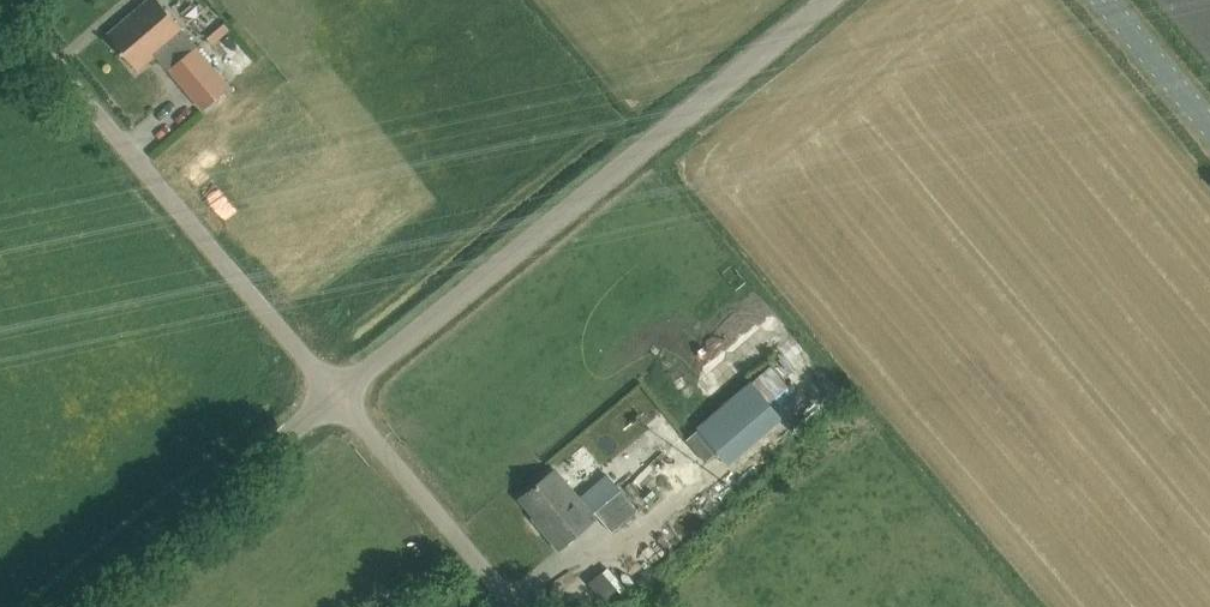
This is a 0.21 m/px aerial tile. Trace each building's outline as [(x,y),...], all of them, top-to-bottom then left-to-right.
[(198,46),(158,0),(147,10),(144,6),(111,34),(141,69),(158,54),(205,109),(233,86),(198,46)] [(242,13),(203,47),(233,80),(271,46),(242,13)] [(698,430),(717,452),(771,404),(751,382),(698,430)] [(523,497),(545,523),(542,525),(561,547),(595,519),(555,470),(523,497)] [(638,511),(621,491),(595,513),(612,533),(638,511)] [(617,588),(603,572),(591,583),(605,598),(617,588)]
